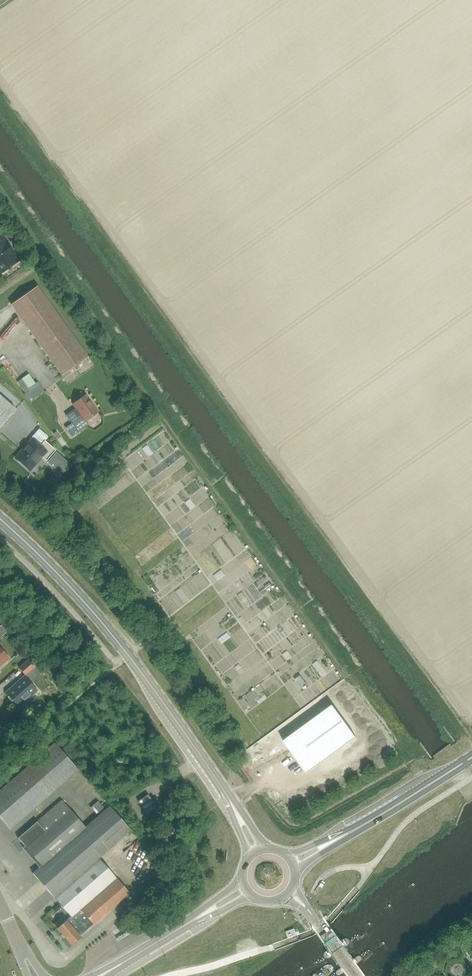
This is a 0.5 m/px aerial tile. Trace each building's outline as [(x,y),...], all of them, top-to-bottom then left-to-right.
[(0,236),(0,273),(18,260),(1,236),(0,236)] [(11,305),(61,376),(88,357),(37,286),(11,305)] [(26,387),(23,389),(28,396),(44,386),(38,377),(33,379),(26,369),(18,374),(26,387)] [(72,404),(75,408),(65,415),(73,426),(83,419),(85,422),(98,412),(85,395),(72,404)] [(15,410),(0,396),(0,428),(15,410)] [(129,409),(124,412),(128,419),(134,415),(129,409)] [(40,446),(32,439),(16,459),(29,470),(41,456),(46,461),(55,450),(44,441),(40,446)] [(212,642),(208,644),(213,654),(217,651),(212,642)] [(29,659),(18,668),(25,676),(36,666),(29,659)] [(297,670),(292,674),(300,682),(304,678),(297,670)] [(27,700),(36,691),(24,677),(6,693),(24,713),(32,706),(27,700)] [(260,706),(265,713),(270,710),(265,702),(260,706)] [(356,737),(332,705),(283,741),(286,745),(286,744),(304,769),(316,760),(319,764),(356,737)] [(10,829),(78,770),(54,743),(0,790),(0,818),(10,829)] [(147,794),(137,801),(147,815),(157,808),(147,794)] [(88,803),(94,810),(101,804),(95,797),(88,803)] [(33,873),(51,894),(128,827),(109,806),(84,827),(61,801),(37,822),(18,838),(42,866),(33,873)] [(99,858),(130,830),(128,827),(51,894),(71,916),(57,928),(71,945),(81,937),(80,935),(93,924),(93,925),(129,893),(99,858)] [(307,929),(311,927),(306,920),(302,922),(307,929)] [(294,929),(286,932),(287,935),(288,937),(296,934),(296,933),(294,929)] [(346,938),(345,938),(325,952),(324,953),(324,954),(324,955),(324,956),(325,957),(326,958),(327,958),(328,957),(347,944),(348,943),(349,942),(349,941),(349,940),(348,939),(347,939),(347,938),(346,938)] [(357,956),(340,968),(336,970),(336,971),(336,972),(336,973),(336,974),(337,975),(338,975),(339,975),(360,961),(361,960),(361,959),(361,958),(361,957),(360,956),(359,956),(358,955),(357,956)]
